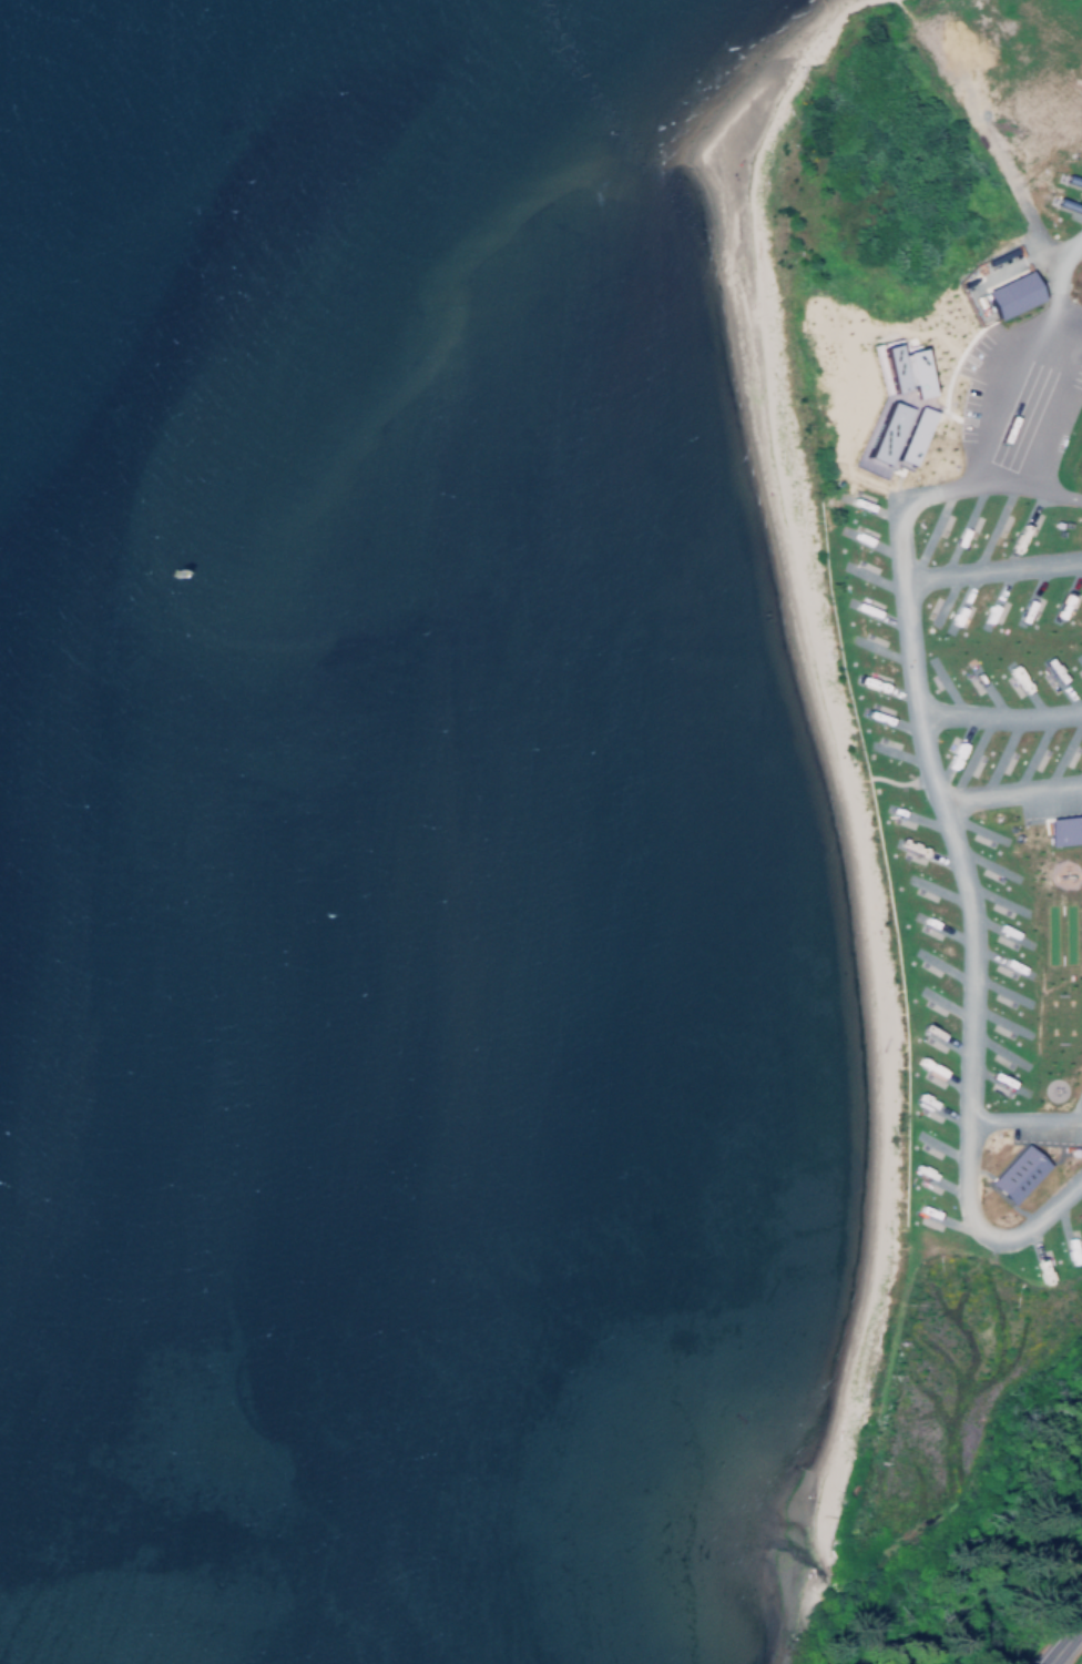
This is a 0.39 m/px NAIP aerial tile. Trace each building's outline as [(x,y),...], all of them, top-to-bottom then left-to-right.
[(978,290),(991,319),(1036,300),(1023,270),(978,290)] [(912,348),(891,353),(889,344),(872,347),(883,395),(905,390),(907,398),(923,395),(912,348)] [(852,466),(880,476),(886,461),(904,468),(925,411),(910,406),(908,411),(876,399),(852,466)] [(1039,818),(1043,846),(1080,841),(1076,813),(1039,818)] [(981,1182),(1005,1205),(1042,1165),(1019,1143),(981,1182)]
